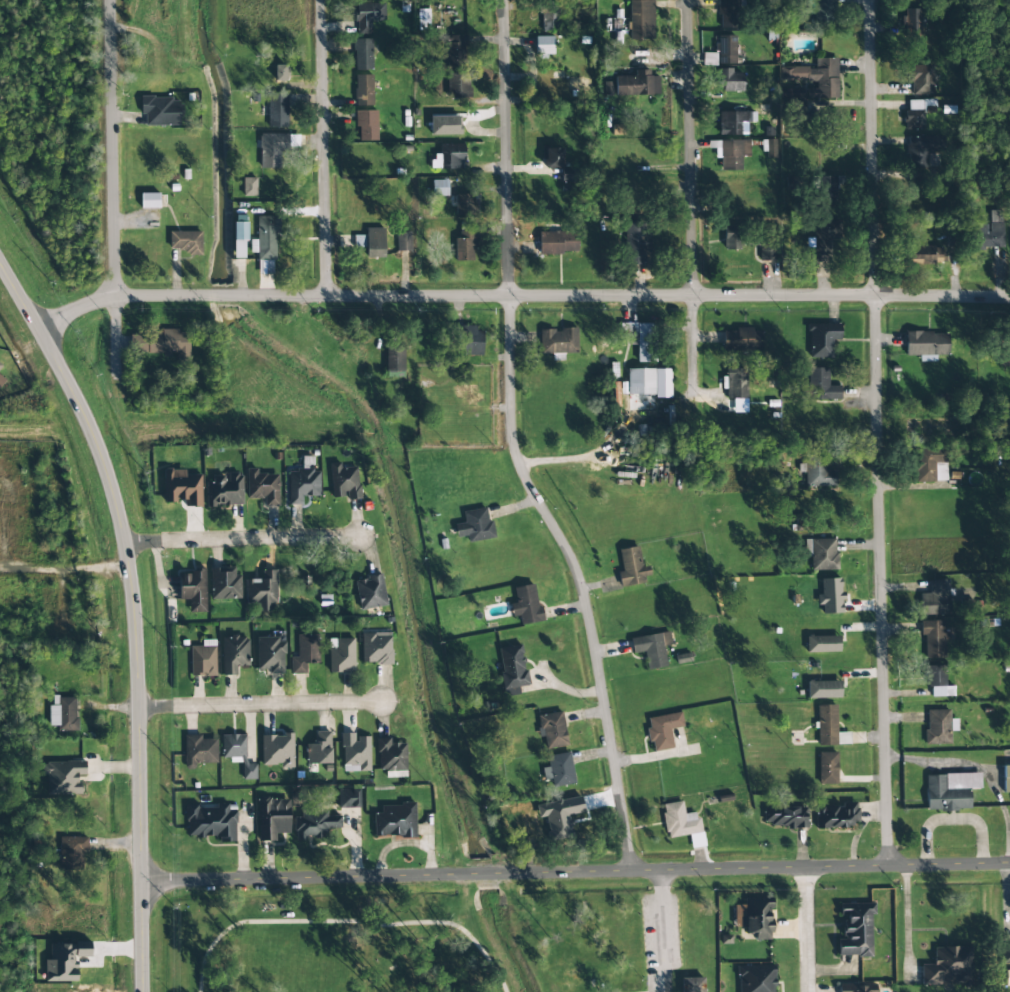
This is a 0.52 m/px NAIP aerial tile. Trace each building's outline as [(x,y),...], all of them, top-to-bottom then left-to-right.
[(559,30),(559,0),(543,0),(543,31),(559,30)] [(630,40),(653,39),(653,0),(629,1),(630,40)] [(719,28),(737,28),(737,0),(718,0),(719,28)] [(833,0),(813,0),(814,28),(834,27),(833,0)] [(370,34),(370,21),(381,21),(381,3),(355,4),(356,34),(370,34)] [(920,10),(906,9),(905,33),(919,33),(920,10)] [(629,30),(629,21),(621,21),(622,10),(614,10),(614,30),(629,30)] [(447,99),(470,99),(469,73),(465,73),(464,36),(446,36),(447,99)] [(553,37),(535,36),(535,54),(553,54),(553,37)] [(354,39),(354,70),(372,70),(371,39),(354,39)] [(837,58),(815,59),(815,67),(780,67),(780,82),(816,81),(817,88),(806,89),(806,99),(838,99),(837,58)] [(274,65),(275,82),(286,81),(285,65),(274,65)] [(933,95),(933,65),(906,66),(906,83),(911,83),(911,95),(933,95)] [(743,91),(742,73),(732,73),(732,69),(718,69),(718,91),(743,91)] [(659,95),(659,76),(650,77),(649,70),(634,70),(634,76),(614,76),(614,82),(603,83),(603,96),(659,95)] [(354,76),(355,106),(372,106),(372,75),(354,76)] [(789,115),(804,115),(803,88),(780,89),(780,99),(789,99),(789,115)] [(267,127),(287,128),(288,92),(268,92),(267,127)] [(145,126),(180,126),(180,98),(140,98),(141,114),(145,114),(145,126)] [(904,130),(924,130),(923,110),(936,109),(935,99),(908,100),(908,111),(904,112),(904,130)] [(377,141),(377,111),(355,111),(355,127),(358,126),(359,141),(377,141)] [(719,135),(742,135),(741,122),(755,122),(755,112),(719,112),(719,135)] [(430,135),(460,135),(460,116),(430,116),(430,135)] [(259,168),(278,168),(279,151),(288,151),(288,134),(260,134),(259,168)] [(928,166),(941,166),(940,136),(905,137),(906,166),(928,166)] [(749,140),(708,141),(708,148),(715,148),(715,158),(720,158),(721,171),(741,171),(741,157),(749,156),(749,140)] [(439,145),(440,154),(431,155),(432,169),(464,169),(463,144),(439,145)] [(562,149),(544,149),(544,169),(562,169),(562,149)] [(836,177),(818,176),(817,201),(835,201),(836,177)] [(256,178),(242,178),(243,196),(256,196),(256,178)] [(453,181),(432,181),(432,196),(450,196),(450,204),(455,204),(455,216),(476,216),(476,195),(453,195),(453,181)] [(159,194),(141,194),(141,209),(159,209),(159,194)] [(1003,210),(988,211),(988,225),(966,225),(966,249),(1003,248),(1003,210)] [(246,259),(246,215),(233,216),(234,259),(246,259)] [(258,275),(274,274),(274,233),(279,233),(279,216),(256,217),(257,240),(250,240),(250,253),(258,253),(258,275)] [(814,238),(806,239),(806,248),(813,248),(814,262),(828,262),(828,239),(841,239),(841,221),(813,222),(814,238)] [(454,238),(455,261),(474,261),(473,222),(459,222),(460,238),(454,238)] [(624,223),(625,265),(645,265),(645,253),(648,253),(648,223),(624,223)] [(723,250),(740,250),(740,228),(724,227),(723,250)] [(384,229),(366,229),(366,257),(384,257),(384,229)] [(201,232),(169,232),(169,253),(201,252),(201,232)] [(540,254),(577,254),(577,233),(540,232),(540,254)] [(410,233),(396,233),(397,251),(410,251),(410,233)] [(777,261),(776,239),(759,239),(759,261),(777,261)] [(944,264),(944,246),(909,247),(909,263),(921,263),(921,264),(944,264)] [(637,324),(622,323),(621,345),(637,345),(637,324)] [(809,358),(833,358),(832,340),(840,340),(840,324),(809,324),(809,358)] [(475,326),(453,326),(452,342),(462,342),(462,355),(482,356),(482,332),(475,331),(475,326)] [(576,328),(561,328),(561,330),(539,330),(540,354),(552,354),(553,361),(564,360),(563,354),(576,354),(576,328)] [(723,330),(723,351),(762,351),(762,329),(723,330)] [(130,355),(177,353),(177,360),(188,360),(187,331),(130,333),(130,355)] [(936,362),(936,355),(948,355),(948,333),(905,332),(905,356),(919,356),(919,362),(936,362)] [(403,372),(404,343),(386,342),(385,372),(403,372)] [(828,368),(808,368),(808,383),(801,383),(800,399),(840,400),(840,386),(828,386),(828,368)] [(670,398),(670,369),(627,370),(627,395),(656,395),(656,398),(670,398)] [(746,369),(726,369),(726,377),(721,377),(721,390),(726,390),(726,400),(734,400),(734,411),(741,411),(741,412),(747,412),(746,369)] [(914,448),(915,482),(946,482),(946,447),(914,448)] [(835,486),(835,471),(828,471),(828,451),(805,451),(805,464),(798,464),(798,472),(805,472),(805,487),(835,486)] [(330,499),(357,499),(356,465),(329,466),(330,499)] [(300,505),(300,496),(318,496),(318,469),(287,469),(287,505),(300,505)] [(164,502),(184,501),(184,507),(201,507),(201,475),(185,475),(185,470),(164,470),(164,502)] [(261,507),(277,507),(277,472),(245,472),(245,499),(261,499),(261,507)] [(205,476),(205,506),(241,506),(241,475),(205,476)] [(492,538),(486,508),(461,512),(463,524),(453,525),(455,537),(465,535),(467,542),(492,538)] [(810,571),(837,571),(837,538),(810,538),(810,571)] [(648,582),(645,566),(640,567),(637,547),(617,550),(620,573),(616,573),(618,587),(648,582)] [(238,599),(238,568),(209,568),(209,599),(238,599)] [(176,601),(187,601),(187,612),(204,612),(204,571),(176,571),(176,601)] [(274,604),(274,571),(261,571),(261,579),(245,579),(245,604),(274,604)] [(353,579),(358,610),(384,606),(379,575),(353,579)] [(821,579),(821,595),(816,595),(817,606),(822,606),(822,614),(842,614),(842,579),(821,579)] [(947,579),(928,579),(928,593),(919,593),(919,615),(947,615),(947,579)] [(535,584),(512,588),(514,602),(508,603),(510,616),(518,615),(519,625),(540,622),(535,584)] [(923,635),(923,658),(944,658),(945,621),(919,620),(919,635),(923,635)] [(361,664),(388,664),(388,633),(361,633),(361,664)] [(643,653),(645,670),(665,668),(662,646),(670,645),(669,633),(629,638),(631,654),(643,653)] [(316,634),(296,634),(296,657),(289,657),(289,673),(305,673),(305,663),(316,663),(316,634)] [(839,636),(806,637),(806,653),(839,652),(839,636)] [(255,637),(255,672),(282,672),(282,637),(255,637)] [(352,673),(352,638),(328,638),(328,673),(352,673)] [(247,664),(247,640),(224,640),(224,664),(247,664)] [(518,694),(517,687),(526,685),(520,645),(497,648),(503,696),(518,694)] [(214,676),(214,646),(189,646),(189,676),(214,676)] [(944,666),(925,666),(925,695),(950,695),(950,687),(944,687),(944,666)] [(807,698),(840,698),(840,681),(807,681),(807,698)] [(48,705),(48,725),(56,725),(56,730),(75,730),(75,697),(55,697),(55,705),(48,705)] [(817,746),(850,745),(849,732),(837,733),(836,705),(817,705),(817,746)] [(948,744),(948,710),(925,710),(925,744),(948,744)] [(565,747),(560,712),(537,715),(542,750),(565,747)] [(669,729),(681,727),(679,713),(645,718),(650,752),(671,749),(669,729)] [(329,763),(329,731),(313,731),(313,741),(305,741),(305,763),(329,763)] [(291,765),(291,734),(260,734),(260,765),(291,765)] [(341,767),(368,767),(368,734),(341,734),(341,767)] [(220,735),(220,759),(240,759),(240,779),(254,779),(254,764),(244,764),(244,735),(220,735)] [(182,736),(182,765),(215,765),(215,736),(182,736)] [(404,771),(404,739),(376,739),(376,771),(404,771)] [(554,788),(575,781),(565,751),(543,759),(554,788)] [(817,784),(835,784),(835,752),(817,752),(817,784)] [(80,794),(79,776),(85,775),(85,761),(42,763),(43,775),(47,775),(48,795),(80,794)] [(1002,766),(1002,793),(1009,793),(1009,766),(1002,766)] [(979,774),(925,774),(925,811),(968,810),(968,789),(979,789),(979,774)] [(359,808),(359,789),(338,789),(338,808),(359,808)] [(561,797),(563,831),(582,830),(580,796),(561,797)] [(261,837),(287,837),(287,799),(261,799),(261,837)] [(660,805),(665,838),(699,833),(696,813),(683,815),(681,802),(660,805)] [(232,803),(184,804),(185,836),(216,836),(216,841),(233,841),(232,803)] [(372,836),(413,837),(413,803),(380,803),(380,813),(372,813),(372,836)] [(855,806),(818,806),(818,829),(855,829),(855,806)] [(805,807),(763,807),(763,828),(805,828),(805,807)] [(324,837),(324,828),(338,828),(338,815),(325,815),(325,812),(292,812),(292,837),(324,837)] [(705,846),(702,833),(690,835),(693,849),(705,846)] [(83,870),(83,837),(58,837),(58,870),(83,870)] [(769,937),(769,898),(742,898),(742,937),(769,937)] [(837,956),(872,956),(872,903),(837,903),(837,956)] [(76,982),(76,958),(91,958),(91,944),(50,943),(49,960),(45,960),(44,981),(76,982)] [(1000,947),(1000,962),(1009,962),(1009,946),(1000,947)] [(970,947),(932,947),(932,964),(920,964),(920,985),(970,985),(970,947)] [(772,966),(736,966),(736,991),(772,991),(772,966)] [(678,991),(701,991),(701,978),(678,978),(678,991)] [(873,984),(838,984),(838,991),(873,991),(873,984)]
